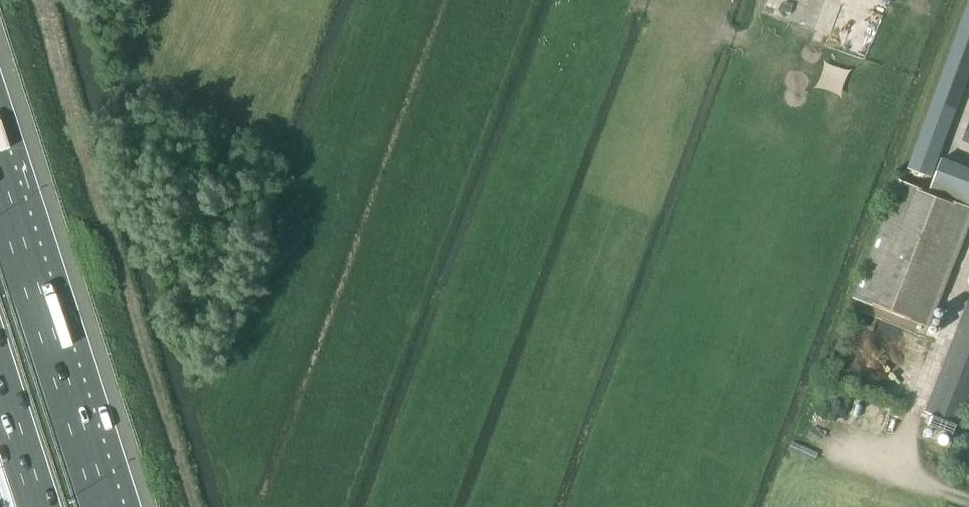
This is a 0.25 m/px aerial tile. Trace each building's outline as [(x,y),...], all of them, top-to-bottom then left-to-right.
[(908,167),(932,176),(968,75),(968,1),(908,167)] [(943,157),(930,190),(968,204),(968,167),(943,157)] [(968,226),(968,206),(900,179),(854,297),(930,327),(968,226)] [(963,317),(927,411),(964,426),(968,412),(968,303),(963,317)] [(852,417),(858,403),(840,395),(834,409),(852,417)]
